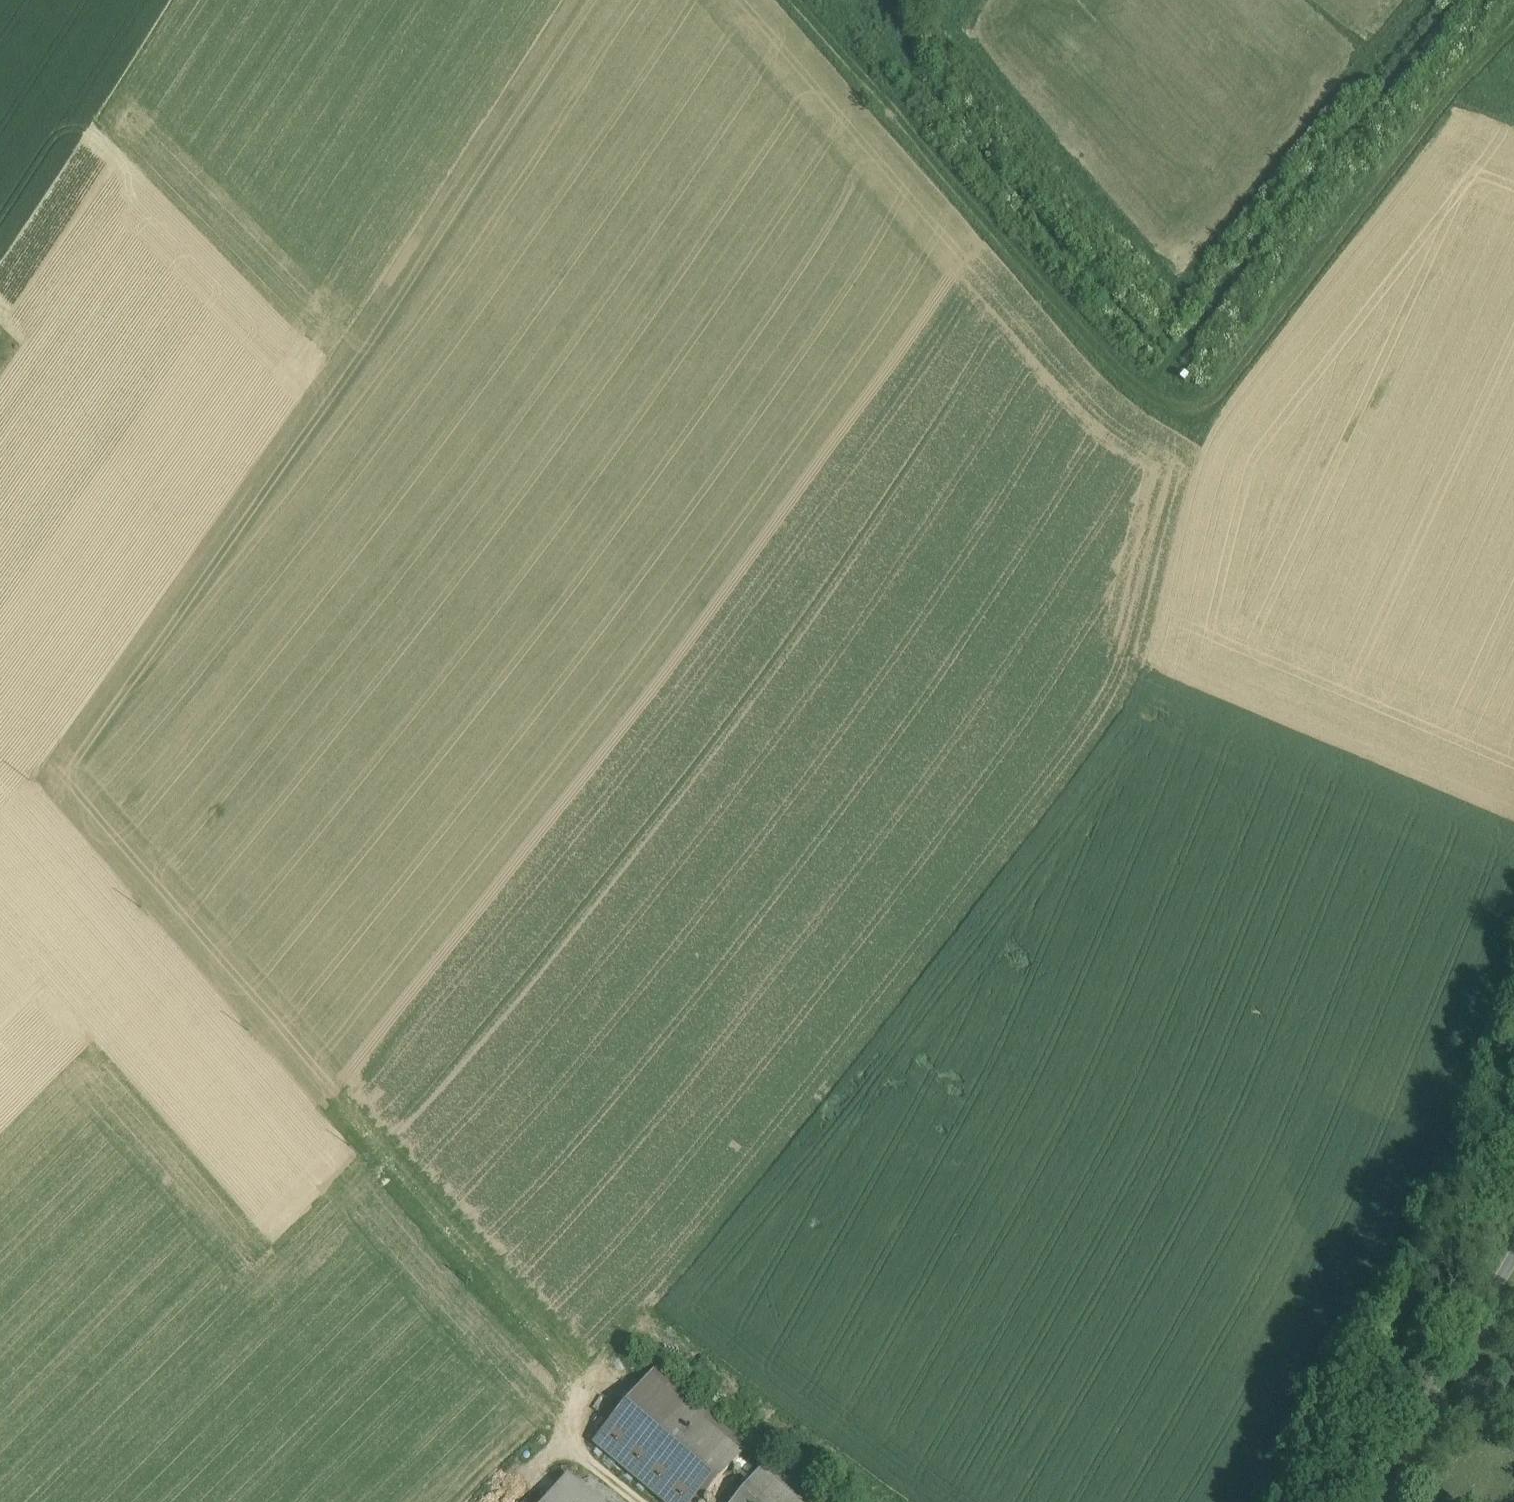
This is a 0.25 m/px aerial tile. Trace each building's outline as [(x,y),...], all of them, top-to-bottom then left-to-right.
[(748,1449),(655,1370),(618,1414),(711,1493),(748,1449)] [(618,1414),(593,1443),(663,1501),(703,1501),(711,1493),(618,1414)] [(765,1467),(736,1501),(807,1501),(765,1467)] [(567,1475),(545,1501),(599,1501),(567,1475)]
